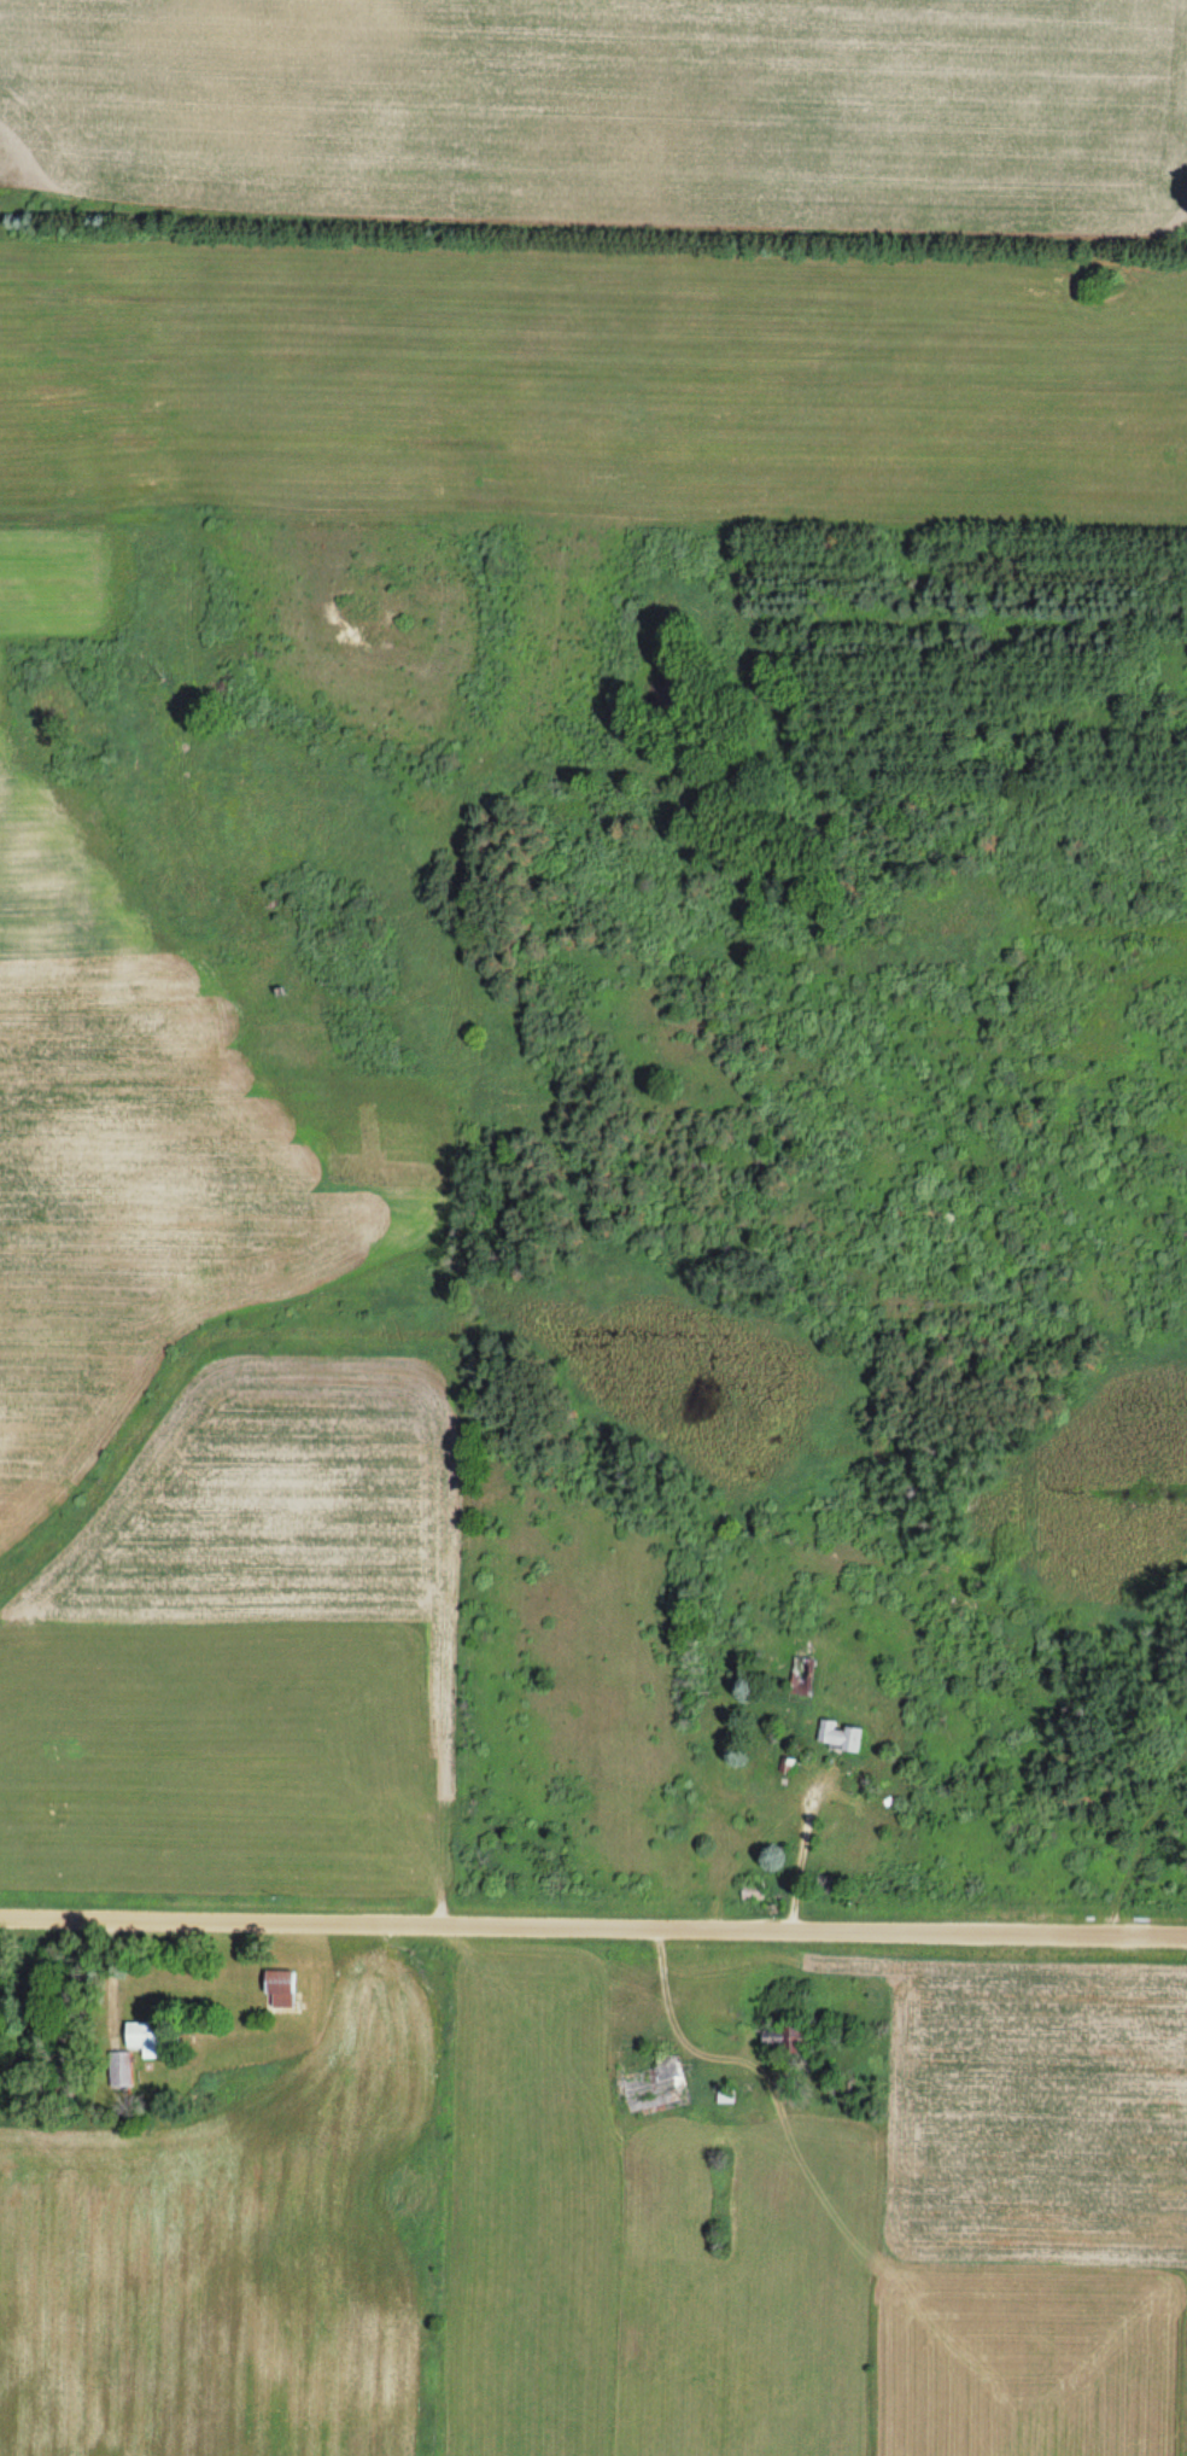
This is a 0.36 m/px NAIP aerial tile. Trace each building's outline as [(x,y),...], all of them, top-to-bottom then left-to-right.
[(809,1700),(815,1661),(793,1657),(787,1696),(809,1700)] [(859,1753),(862,1729),(838,1727),(838,1722),(820,1720),(817,1749),(859,1753)] [(293,1970),(265,1970),(265,2006),(293,2006),(293,1970)] [(109,2051),(110,2087),(131,2087),(131,2048),(161,2047),(161,2021),(126,2021),(127,2051),(109,2051)] [(799,2024),(782,2024),(782,2047),(799,2047),(799,2024)] [(683,2081),(676,2060),(623,2077),(630,2099),(683,2081)]
